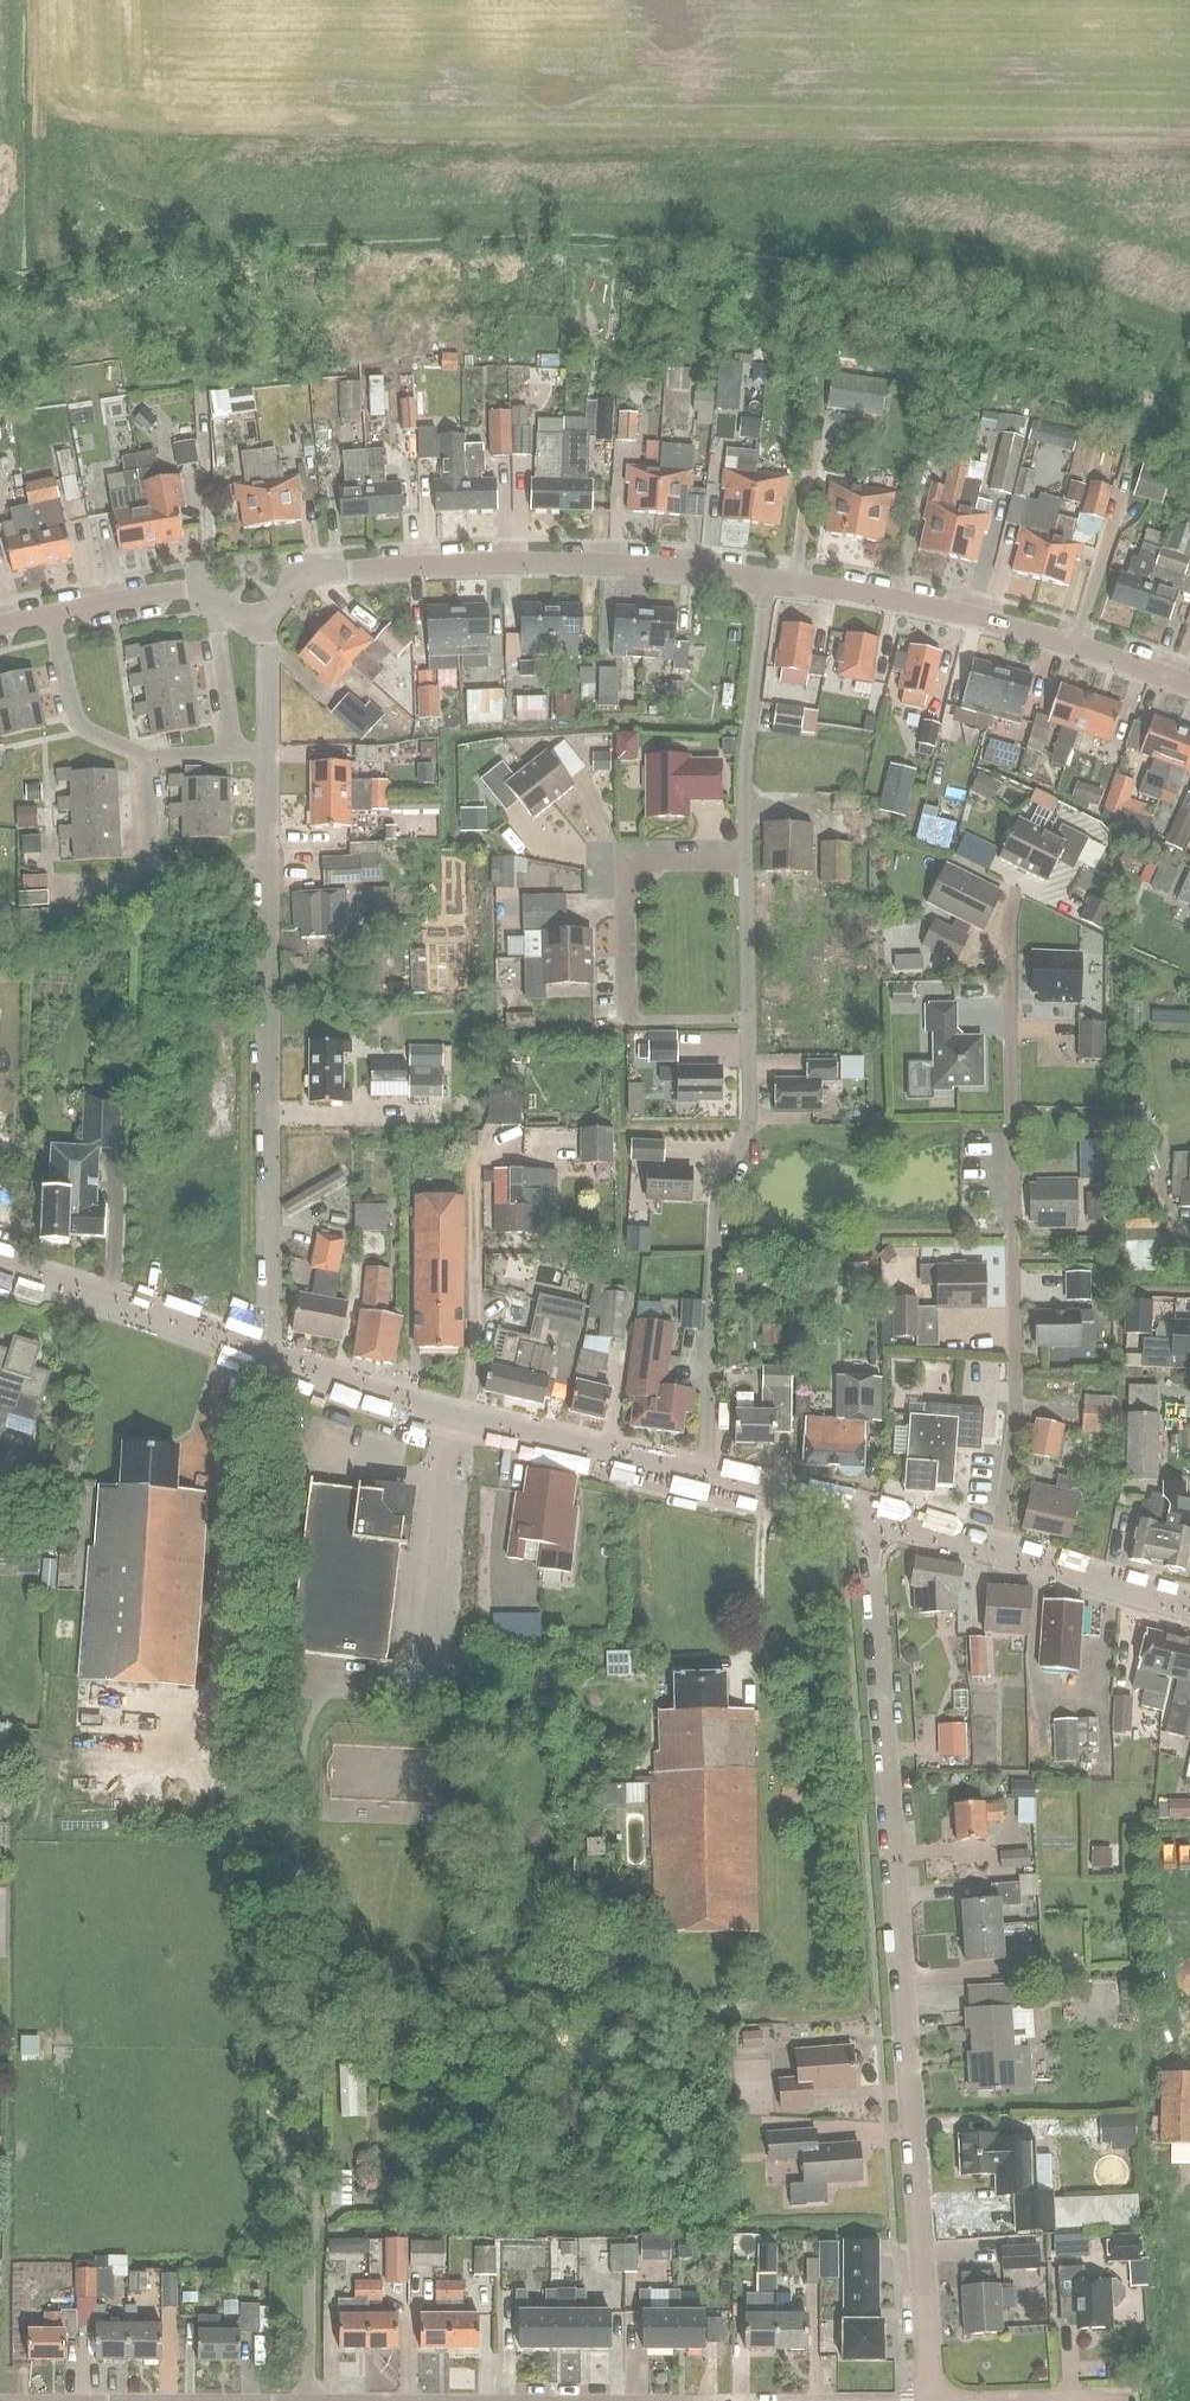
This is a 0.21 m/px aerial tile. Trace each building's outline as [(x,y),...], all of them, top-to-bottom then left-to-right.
[(457,364),(457,355),(442,355),(442,363),(457,364)] [(541,356),(541,367),(559,367),(559,356),(541,356)] [(833,374),(827,409),(881,417),(886,383),(887,382),(864,379),(833,374)] [(739,377),(720,375),(717,417),(736,419),(739,377)] [(341,412),(361,412),(360,384),(341,384),(341,412)] [(697,393),(695,423),(696,423),(709,424),(714,424),(716,395),(697,393)] [(414,400),(402,400),(404,431),(416,430),(414,400)] [(611,442),(613,402),(596,401),(594,441),(611,442)] [(144,410),(135,420),(146,429),(154,419),(144,410)] [(513,429),(527,429),(527,410),(513,410),(513,429)] [(636,442),(637,413),(619,412),(618,441),(636,442)] [(1005,412),(1002,428),(1028,433),(1031,418),(1005,412)] [(511,413),(490,413),(490,457),(512,457),(511,413)] [(739,438),(759,440),(762,420),(742,418),(739,438)] [(4,419),(2,429),(10,431),(12,421),(4,419)] [(1034,420),(1028,440),(1042,444),(1047,427),(1041,425),(1042,422),(1037,420),(1034,420)] [(467,512),(464,436),(441,437),(440,429),(424,430),(425,461),(443,460),(444,483),(435,483),(436,513),(467,512)] [(530,429),(527,429),(513,429),(514,457),(530,457),(530,429)] [(562,511),(563,435),(537,435),(536,481),(532,481),(531,510),(562,511)] [(593,512),(594,482),(587,482),(587,463),(588,436),(563,435),(562,511),(593,512)] [(1011,496),(1018,469),(1025,440),(1005,435),(991,491),(1011,496)] [(464,436),(467,512),(498,511),(497,481),(482,481),(482,475),(485,475),(484,445),(465,446),(465,436),(464,436)] [(370,451),(367,451),(372,517),(403,514),(401,485),(387,486),(386,468),(389,468),(386,437),(369,439),(370,451)] [(177,467),(198,464),(194,441),(173,444),(177,467)] [(692,472),(694,448),(662,446),(660,470),(692,472)] [(736,449),(734,472),(756,474),(759,452),(736,449)] [(68,450),(55,452),(61,478),(73,475),(68,450)] [(949,558),(972,454),(953,450),(945,487),(934,485),(930,502),(928,502),(924,521),(927,522),(921,552),(949,558)] [(346,489),(339,489),(341,519),(372,517),(367,451),(343,453),(346,489)] [(276,452),(263,454),(264,465),(266,465),(277,463),(276,452)] [(331,453),(322,454),(323,462),(332,462),(331,453)] [(248,484),(235,486),(237,503),(241,503),(244,531),(273,527),(265,469),(264,465),(263,454),(244,456),(248,484)] [(975,512),(978,498),(982,482),(968,479),(973,455),(972,454),(949,558),(977,564),(983,535),(987,536),(992,516),(975,512)] [(266,469),(265,469),(273,527),(301,523),(297,496),(301,495),(299,478),(285,479),(283,463),(277,463),(266,465),(266,469)] [(1161,502),(1170,473),(1143,464),(1134,494),(1161,502)] [(138,471),(151,547),(183,542),(177,504),(184,503),(180,478),(157,482),(155,468),(138,471)] [(657,515),(660,470),(628,468),(626,485),(630,486),(628,513),(657,515)] [(1018,469),(1011,496),(1027,500),(1034,473),(1018,469)] [(691,490),(692,472),(660,470),(657,515),(685,517),(687,490),(691,490)] [(128,493),(110,496),(112,514),(119,553),(151,547),(138,471),(125,473),(128,493)] [(751,525),(757,474),(756,474),(734,472),(725,471),(723,491),(726,491),(723,522),(751,525)] [(787,498),(789,478),(757,474),(751,525),(780,528),(783,498),(787,498)] [(21,476),(14,477),(16,487),(23,486),(21,476)] [(72,560),(63,519),(55,480),(25,486),(42,567),(72,560)] [(1111,487),(1090,481),(1081,513),(1102,519),(1111,487)] [(1066,501),(1080,505),(1085,487),(1071,483),(1066,501)] [(827,535),(855,539),(883,544),(888,514),(892,515),(895,495),(832,484),(828,504),(832,505),(827,535)] [(1017,546),(1021,547),(1013,574),(1041,581),(1059,517),(1064,500),(1045,495),(1040,516),(1027,512),(1017,546)] [(13,520),(1,523),(3,532),(12,573),(42,567),(35,535),(29,509),(28,505),(26,505),(12,508),(15,520),(13,520)] [(1080,563),(1084,546),(1073,543),(1078,522),(1059,517),(1041,581),(1069,589),(1076,562),(1080,563)] [(1177,523),(1168,548),(1187,555),(1189,547),(1189,528),(1177,523)] [(1141,612),(1162,551),(1143,545),(1138,559),(1133,557),(1126,576),(1121,574),(1111,602),(1141,612)] [(1141,612),(1170,622),(1180,594),(1179,594),(1185,577),(1189,563),(1189,560),(1162,550),(1162,551),(1141,612)] [(460,658),(490,656),(488,606),(457,608),(460,658)] [(521,606),(521,656),(552,657),(552,606),(521,606)] [(552,606),(552,657),(582,657),(583,607),(552,606)] [(429,659),(460,658),(457,608),(427,609),(429,659)] [(643,660),(647,610),(616,608),(613,658),(643,660)] [(643,660),(674,662),(675,641),(677,612),(647,610),(643,660)] [(383,673),(362,655),(374,643),(360,631),(358,634),(337,615),(318,636),(352,667),(353,666),(373,684),(383,673)] [(390,625),(376,640),(396,657),(409,643),(390,625)] [(824,675),(826,661),(813,659),(813,658),(810,658),(815,629),(784,625),(780,653),(778,653),(775,668),(824,675)] [(848,635),(846,646),(839,645),(836,663),(841,663),(838,678),(873,684),(876,669),(874,669),(879,640),(848,635)] [(330,691),(352,667),(318,636),(299,658),(320,676),(317,679),(330,691)] [(674,662),(674,670),(688,671),(690,642),(685,642),(675,641),(674,662)] [(139,647),(126,649),(127,661),(140,659),(143,676),(144,679),(189,672),(185,643),(140,650),(139,647)] [(935,682),(942,654),(912,647),(905,675),(903,674),(899,690),(934,698),(938,683),(935,682)] [(891,672),(905,675),(909,655),(896,652),(891,672)] [(991,718),(1004,669),(974,661),(961,710),(991,718)] [(534,662),(520,662),(520,676),(534,676),(534,662)] [(595,683),(595,667),(581,668),(581,683),(595,683)] [(1021,726),(1034,677),(1004,669),(991,718),(1021,726)] [(618,670),(599,670),(598,708),(617,708),(618,670)] [(39,699),(33,671),(0,678),(0,708),(39,699)] [(143,676),(130,677),(132,689),(145,688),(147,704),(148,708),(193,701),(189,672),(144,679),(143,676)] [(433,672),(418,673),(419,689),(434,688),(433,672)] [(685,683),(669,683),(668,705),(683,706),(685,683)] [(1080,708),(1085,694),(1061,686),(1049,723),(1062,728),(1051,762),(1068,768),(1074,751),(1080,734),(1087,711),(1080,708)] [(418,689),(420,720),(441,718),(439,688),(434,688),(419,689),(418,689)] [(502,691),(467,692),(467,725),(503,725),(502,691)] [(924,696),(903,691),(900,705),(921,710),(924,696)] [(1080,734),(1111,744),(1123,707),(1085,694),(1080,708),(1087,711),(1080,734)] [(361,742),(384,716),(369,704),(365,709),(349,695),(331,715),(361,742)] [(519,696),(519,719),(546,719),(546,696),(519,696)] [(576,719),(577,696),(558,696),(557,718),(576,719)] [(0,739),(45,730),(39,699),(0,708),(0,739)] [(147,704),(134,706),(136,718),(149,716),(153,738),(168,735),(181,733),(198,731),(193,701),(148,708),(147,704)] [(804,709),(776,706),(773,734),(801,737),(804,709)] [(873,733),(875,719),(866,718),(863,732),(873,733)] [(1173,741),(1178,727),(1155,718),(1140,755),(1155,760),(1171,766),(1180,743),(1173,741)] [(924,722),(919,745),(935,748),(940,726),(924,722)] [(1160,802),(1174,808),(1181,791),(1180,790),(1187,772),(1189,773),(1189,731),(1178,727),(1173,741),(1180,743),(1171,766),(1173,767),(1160,802)] [(637,758),(638,731),(615,731),(614,758),(637,758)] [(181,733),(168,735),(169,745),(182,744),(181,733)] [(723,741),(723,757),(736,757),(736,741),(723,741)] [(437,744),(421,744),(421,760),(437,760),(437,744)] [(378,765),(378,748),(356,748),(356,765),(378,765)] [(554,804),(575,788),(546,752),(526,769),(554,804)] [(611,753),(593,754),(594,773),(612,772),(611,753)] [(688,801),(721,801),(721,763),(688,763),(688,758),(647,758),(647,819),(688,819),(688,801)] [(1147,771),(1138,794),(1160,802),(1173,767),(1171,766),(1155,760),(1150,772),(1147,771)] [(554,804),(526,769),(514,778),(503,763),(481,781),(506,812),(519,802),(533,820),(554,804)] [(386,781),(350,781),(350,764),(311,764),(311,797),(386,796),(386,781)] [(417,765),(417,784),(434,784),(434,765),(417,765)] [(890,765),(879,812),(906,818),(916,771),(890,765)] [(185,779),(199,779),(199,768),(185,768),(185,779)] [(71,771),(57,771),(58,784),(71,783),(71,800),(72,803),(117,801),(116,772),(71,774),(71,771)] [(981,772),(972,790),(993,801),(1002,783),(981,772)] [(1125,814),(1137,782),(1118,775),(1106,808),(1125,814)] [(183,777),(170,777),(170,789),(183,789),(183,806),(183,810),(229,809),(229,781),(183,781),(183,777)] [(44,797),(43,783),(29,783),(30,798),(44,797)] [(1186,795),(1166,839),(1183,847),(1189,831),(1189,797),(1186,795)] [(311,830),(350,829),(350,812),(386,811),(386,796),(311,797),(311,830)] [(71,800),(58,800),(59,812),(72,812),(73,829),(73,832),(119,830),(117,801),(72,803),(71,800)] [(440,812),(440,801),(400,802),(400,800),(393,800),(393,811),(400,811),(400,812),(421,812),(421,815),(439,815),(439,812),(440,812)] [(183,806),(170,806),(170,818),(183,818),(183,840),(229,840),(229,809),(183,810),(183,806)] [(18,808),(17,808),(18,829),(38,828),(37,807),(18,808)] [(463,808),(463,830),(486,830),(486,808),(463,808)] [(915,839),(948,850),(955,824),(922,815),(915,839)] [(1023,873),(1043,832),(1030,825),(1020,820),(999,861),(1023,873)] [(811,874),(812,825),(765,824),(765,873),(811,874)] [(385,827),(385,842),(397,842),(397,827),(385,827)] [(1057,863),(1074,871),(1089,840),(1062,827),(1056,838),(1043,832),(1023,873),(1046,884),(1057,863)] [(73,829),(60,829),(60,841),(73,841),(74,863),(120,861),(119,830),(73,832),(73,829)] [(965,834),(955,855),(989,871),(999,849),(965,834)] [(41,835),(23,835),(23,855),(41,855),(41,835)] [(851,843),(823,843),(822,882),(851,882),(851,843)] [(1176,868),(1181,857),(1174,853),(1169,864),(1176,868)] [(379,858),(358,859),(359,886),(380,885),(379,858)] [(359,886),(358,859),(321,860),(322,887),(359,886)] [(935,922),(926,940),(923,947),(956,963),(969,938),(966,937),(971,927),(983,933),(1002,894),(946,866),(927,904),(957,920),(952,930),(935,922)] [(1177,901),(1189,907),(1189,873),(1177,901)] [(49,875),(23,876),(24,888),(49,886),(49,875)] [(51,905),(50,890),(21,892),(22,906),(51,905)] [(385,923),(384,891),(368,891),(369,923),(385,923)] [(341,928),(348,928),(346,892),(293,895),(294,931),(301,931),(301,940),(342,938),(341,928)] [(1114,907),(1092,897),(1082,918),(1103,929),(1114,907)] [(12,916),(12,906),(12,901),(0,902),(0,916),(12,916)] [(48,909),(21,910),(21,925),(49,924),(48,909)] [(524,945),(525,959),(543,959),(543,960),(592,960),(591,933),(566,933),(566,914),(524,915),(524,945)] [(1081,1004),(1081,956),(1033,954),(1032,994),(1039,994),(1038,1003),(1081,1004)] [(922,955),(914,956),(914,969),(923,969),(922,964),(922,955)] [(525,959),(525,999),(545,999),(545,986),(544,986),(543,960),(543,959),(525,959)] [(592,960),(543,960),(544,986),(545,986),(592,985),(592,960)] [(912,987),(893,987),(893,1003),(912,1003),(912,987)] [(931,1072),(932,1091),(951,1090),(951,1087),(982,1087),(982,1040),(964,1039),(955,1031),(955,1006),(927,1007),(927,1034),(934,1033),(935,1072),(931,1072)] [(520,1015),(506,1015),(506,1030),(520,1030),(520,1015)] [(1106,1024),(1080,1024),(1079,1060),(1105,1060),(1106,1024)] [(352,1055),(352,1043),(310,1043),(310,1074),(343,1074),(343,1055),(352,1055)] [(649,1059),(649,1061),(679,1061),(678,1043),(649,1043),(649,1046),(649,1059)] [(442,1069),(442,1046),(409,1046),(409,1069),(442,1069)] [(638,1046),(639,1059),(649,1059),(649,1046),(638,1046)] [(371,1084),(406,1083),(406,1061),(371,1062),(371,1084)] [(775,1082),(775,1113),(820,1113),(820,1083),(836,1082),(836,1063),(808,1063),(808,1082),(775,1082)] [(442,1069),(409,1069),(409,1079),(442,1079),(442,1069)] [(721,1069),(678,1069),(678,1070),(660,1069),(660,1082),(678,1082),(678,1105),(698,1105),(698,1101),(721,1101),(721,1069)] [(343,1093),(343,1074),(310,1074),(310,1104),(351,1105),(351,1093),(343,1093)] [(442,1099),(442,1079),(409,1079),(409,1099),(442,1099)] [(524,1096),(503,1096),(503,1126),(524,1126),(524,1096)] [(118,1152),(121,1101),(85,1099),(83,1143),(78,1143),(78,1149),(51,1148),(50,1191),(44,1190),(41,1244),(68,1245),(68,1237),(105,1239),(107,1211),(96,1210),(99,1151),(118,1152)] [(578,1166),(610,1167),(610,1131),(578,1131),(578,1166)] [(664,1160),(665,1143),(632,1141),(631,1159),(664,1160)] [(1111,1141),(1086,1142),(1084,1142),(1084,1178),(1112,1177),(1111,1141)] [(1171,1154),(1170,1183),(1182,1184),(1181,1208),(1189,1208),(1189,1155),(1171,1154)] [(647,1200),(690,1202),(692,1171),(648,1169),(647,1200)] [(523,1235),(524,1171),(495,1171),(495,1226),(503,1226),(503,1235),(523,1235)] [(556,1209),(557,1171),(524,1171),(523,1235),(542,1235),(542,1228),(550,1228),(551,1208),(556,1209)] [(1037,1230),(1077,1229),(1077,1181),(1037,1181),(1037,1186),(1030,1186),(1030,1224),(1037,1223),(1037,1230)] [(462,1331),(463,1199),(416,1198),(415,1331),(417,1331),(417,1350),(460,1350),(460,1331),(462,1331)] [(386,1207),(355,1207),(355,1234),(386,1234),(386,1207)] [(1129,1259),(1152,1259),(1156,1259),(1156,1232),(1129,1232),(1129,1259)] [(340,1342),(348,1305),(335,1303),(341,1275),(338,1274),(344,1241),(318,1236),(311,1270),(317,1271),(311,1298),(299,1296),(293,1333),(340,1342)] [(626,1238),(626,1252),(649,1252),(649,1238),(626,1238)] [(889,1247),(878,1257),(887,1267),(897,1256),(889,1247)] [(1152,1259),(1129,1259),(1129,1271),(1152,1271),(1152,1259)] [(986,1310),(986,1265),(936,1265),(936,1266),(920,1266),(920,1287),(936,1287),(936,1308),(936,1311),(940,1311),(986,1310)] [(394,1366),(402,1319),(386,1317),(391,1272),(366,1269),(362,1313),(361,1312),(353,1359),(394,1366)] [(1091,1275),(1066,1276),(1067,1303),(1092,1303),(1091,1275)] [(623,1339),(627,1294),(603,1292),(599,1337),(623,1339)] [(580,1326),(585,1307),(539,1297),(530,1339),(507,1334),(502,1357),(493,1355),(483,1393),(542,1407),(544,1400),(550,1401),(554,1384),(566,1387),(580,1326)] [(936,1311),(936,1308),(919,1308),(918,1298),(894,1299),(894,1339),(919,1338),(919,1348),(940,1348),(940,1311),(936,1311)] [(682,1301),(681,1329),(700,1330),(701,1302),(682,1301)] [(1126,1335),(1142,1335),(1152,1336),(1153,1302),(1127,1301),(1126,1335)] [(1093,1312),(1036,1313),(1036,1349),(1079,1348),(1079,1324),(1094,1324),(1093,1312)] [(690,1416),(694,1392),(668,1388),(669,1382),(666,1382),(673,1326),(636,1321),(626,1398),(634,1399),(630,1429),(682,1436),(684,1415),(690,1416)] [(1172,1341),(1143,1340),(1141,1367),(1171,1369),(1171,1356),(1189,1357),(1189,1325),(1173,1324),(1172,1341)] [(42,1346),(14,1338),(10,1351),(0,1348),(0,1443),(9,1415),(36,1423),(51,1373),(35,1368),(42,1346)] [(604,1373),(608,1357),(581,1351),(573,1383),(576,1383),(569,1414),(604,1422),(611,1391),(594,1388),(598,1372),(604,1373)] [(790,1434),(792,1369),(762,1368),(762,1390),(763,1390),(763,1412),(735,1412),(734,1446),(774,1446),(775,1434),(790,1434)] [(880,1423),(880,1380),(837,1378),(835,1420),(805,1419),(802,1467),(837,1469),(837,1470),(843,1477),(856,1477),(863,1472),(865,1423),(880,1423)] [(1157,1415),(1158,1387),(1129,1387),(1129,1415),(1127,1415),(1126,1481),(1156,1482),(1158,1415),(1157,1415)] [(1083,1430),(1109,1432),(1112,1399),(1086,1397),(1083,1430)] [(983,1409),(926,1405),(926,1417),(909,1416),(906,1462),(905,1462),(903,1493),(934,1496),(935,1487),(952,1488),(955,1449),(980,1451),(983,1409)] [(1057,1463),(1064,1426),(1036,1421),(1029,1457),(1057,1463)] [(90,1547),(79,1680),(193,1688),(206,1493),(173,1491),(176,1448),(126,1444),(123,1487),(99,1485),(95,1548),(90,1547)] [(572,1509),(576,1478),(527,1470),(524,1494),(517,1493),(507,1558),(523,1560),(525,1541),(540,1543),(536,1568),(569,1572),(578,1509),(572,1509)] [(1078,1495),(1081,1481),(1058,1476),(1055,1490),(1032,1485),(1022,1530),(1068,1540),(1078,1495)] [(311,1479),(290,1652),(391,1665),(391,1663),(386,1662),(400,1546),(406,1546),(407,1545),(401,1544),(403,1528),(404,1521),(393,1520),(382,1504),(383,1494),(359,1491),(360,1485),(358,1485),(358,1491),(312,1485),(313,1480),(311,1479)] [(1129,1561),(1183,1572),(1189,1540),(1189,1503),(1186,1502),(1185,1500),(1185,1496),(1185,1484),(1163,1484),(1163,1498),(1152,1496),(1150,1503),(1142,1501),(1138,1520),(1137,1520),(1129,1561)] [(75,1556),(60,1556),(59,1575),(74,1575),(75,1556)] [(910,1587),(914,1587),(915,1614),(957,1611),(956,1594),(958,1594),(962,1566),(915,1558),(910,1587)] [(44,1560),(42,1589),(44,1589),(56,1590),(58,1561),(44,1560)] [(1030,1589),(1003,1588),(987,1587),(985,1633),(1028,1636),(1030,1589)] [(1082,1603),(1044,1601),(1037,1667),(1075,1671),(1082,1603)] [(541,1614),(493,1615),(493,1643),(541,1642),(541,1614)] [(1170,1661),(1175,1638),(1146,1631),(1133,1688),(1145,1691),(1141,1707),(1162,1712),(1166,1696),(1165,1696),(1169,1681),(1156,1678),(1157,1672),(1169,1675),(1172,1661),(1170,1661)] [(1165,1733),(1189,1739),(1189,1642),(1175,1638),(1170,1661),(1172,1661),(1169,1675),(1179,1677),(1165,1733)] [(973,1681),(985,1680),(983,1639),(972,1639),(973,1681)] [(905,1649),(901,1655),(903,1662),(910,1666),(917,1664),(920,1657),(919,1654),(918,1650),(912,1647),(905,1649)] [(533,1665),(533,1675),(548,1675),(548,1665),(533,1665)] [(653,1752),(654,1934),(758,1935),(753,1710),(726,1711),(725,1674),(674,1675),(674,1712),(658,1712),(658,1752),(653,1752)] [(1128,1731),(1130,1698),(1110,1697),(1108,1730),(1128,1731)] [(1098,1749),(1097,1720),(1077,1720),(1078,1749),(1098,1749)] [(1051,1764),(1075,1763),(1074,1722),(1050,1722),(1051,1764)] [(963,1727),(935,1728),(936,1760),(964,1759),(963,1727)] [(1034,1783),(1010,1783),(1010,1800),(1034,1800),(1034,1783)] [(1169,1801),(1169,1805),(1170,1820),(1170,1821),(1189,1820),(1189,1801),(1169,1801)] [(984,1803),(954,1805),(957,1842),(986,1840),(985,1823),(1003,1822),(1002,1805),(984,1806),(984,1803)] [(1030,1852),(1000,1854),(1001,1867),(1030,1865),(1030,1852)] [(992,1901),(961,1903),(963,1933),(1002,1930),(1001,1926),(1000,1907),(1021,1906),(1019,1883),(991,1885),(992,1901)] [(1002,1930),(963,1933),(966,1963),(1004,1960),(1002,1937),(1023,1935),(1022,1924),(1001,1926),(1002,1930)] [(1008,1964),(1009,1980),(1038,1978),(1037,1962),(1008,1964)] [(1131,1979),(1119,1980),(1119,1988),(1131,1988),(1131,1979)] [(1014,1985),(1003,1986),(968,1988),(969,2010),(966,2011),(967,2030),(972,2029),(974,2065),(969,2065),(971,2092),(994,2090),(994,2092),(999,2092),(999,2090),(1014,2089),(1014,2088),(1031,2088),(1030,2049),(1021,2050),(1020,2038),(1030,2037),(1028,2009),(1015,2009),(1014,1985)] [(1063,2009),(1063,2020),(1074,2020),(1073,2009),(1063,2009)] [(742,2034),(743,2048),(763,2047),(762,2032),(742,2034)] [(852,2047),(796,2051),(798,2079),(779,2081),(781,2109),(812,2107),(811,2091),(835,2089),(835,2084),(854,2083),(852,2047)] [(356,2065),(339,2066),(342,2119),(359,2117),(357,2076),(356,2065)] [(1161,2073),(1160,2145),(1189,2145),(1189,2074),(1161,2073)] [(1110,2117),(1110,2143),(1132,2143),(1137,2143),(1136,2117),(1132,2117),(1110,2117)] [(861,2181),(859,2144),(816,2146),(815,2130),(768,2133),(770,2162),(803,2159),(805,2186),(826,2184),(861,2181)] [(996,2135),(959,2136),(960,2176),(995,2175),(996,2189),(1003,2195),(1015,2195),(1016,2231),(1054,2230),(1052,2193),(1036,2194),(1034,2156),(1034,2139),(1013,2139),(996,2139),(996,2135)] [(352,2207),(352,2172),(331,2172),(331,2207),(352,2207)] [(827,2204),(826,2184),(805,2186),(790,2187),(792,2207),(827,2204)] [(1140,2234),(1107,2236),(1108,2264),(1142,2262),(1140,2234)] [(337,2240),(329,2240),(329,2254),(333,2254),(337,2250),(337,2240)] [(385,2240),(385,2284),(408,2284),(408,2240),(385,2240)] [(883,2362),(883,2321),(878,2321),(878,2241),(877,2241),(844,2241),(844,2259),(844,2321),(842,2321),(842,2362),(883,2362)] [(411,2243),(411,2268),(445,2268),(445,2243),(411,2243)] [(691,2245),(678,2246),(678,2258),(691,2258),(691,2245)] [(758,2246),(758,2273),(776,2273),(776,2246),(758,2246)] [(1036,2246),(1001,2248),(1003,2273),(1038,2272),(1036,2246)] [(636,2256),(637,2248),(610,2247),(609,2275),(636,2275),(636,2256)] [(475,2248),(474,2277),(493,2278),(494,2248),(475,2248)] [(97,2259),(97,2268),(110,2269),(110,2259),(97,2259)] [(110,2259),(110,2269),(114,2269),(114,2277),(128,2277),(128,2259),(110,2259)] [(819,2260),(807,2260),(807,2285),(819,2285),(819,2260)] [(96,2299),(96,2263),(78,2263),(78,2299),(96,2299)] [(1077,2330),(1081,2329),(1113,2328),(1111,2281),(1085,2282),(1085,2267),(1058,2268),(1059,2299),(1076,2298),(1077,2330)] [(97,2269),(97,2299),(113,2299),(114,2277),(114,2269),(110,2269),(97,2269)] [(130,2273),(129,2293),(147,2294),(148,2274),(130,2273)] [(175,2274),(164,2274),(164,2309),(175,2309),(175,2274)] [(449,2300),(450,2282),(436,2282),(436,2300),(449,2300)] [(450,2282),(449,2300),(463,2300),(463,2282),(450,2282)] [(369,2302),(369,2285),(354,2285),(354,2300),(354,2302),(369,2302)] [(369,2285),(369,2302),(381,2303),(381,2285),(369,2285)] [(964,2335),(1003,2333),(1000,2286),(962,2288),(964,2335)] [(557,2291),(557,2312),(575,2312),(575,2291),(575,2289),(557,2289),(557,2291)] [(527,2291),(516,2291),(516,2313),(520,2313),(520,2350),(549,2350),(549,2312),(546,2312),(527,2312),(527,2291)] [(557,2291),(546,2291),(546,2312),(549,2312),(549,2350),(579,2350),(579,2312),(575,2312),(557,2312),(557,2291)] [(586,2291),(575,2291),(575,2312),(579,2312),(579,2350),(610,2350),(609,2312),(586,2312),(586,2291)] [(640,2291),(640,2313),(643,2313),(643,2350),(672,2350),(672,2312),(669,2312),(651,2312),(651,2291),(640,2291)] [(704,2312),(680,2312),(680,2291),(669,2291),(669,2312),(672,2312),(672,2350),(703,2350),(704,2312)] [(183,2294),(183,2304),(198,2304),(198,2294),(183,2294)] [(774,2350),(775,2294),(762,2294),(762,2316),(745,2316),(745,2350),(774,2350)] [(775,2294),(774,2350),(807,2351),(807,2316),(785,2316),(785,2308),(790,2308),(790,2295),(775,2294)] [(339,2300),(339,2316),(369,2316),(369,2302),(354,2302),(354,2300),(339,2300)] [(436,2300),(435,2316),(449,2316),(449,2300),(436,2300)] [(449,2300),(449,2316),(462,2316),(463,2300),(449,2300)] [(369,2302),(369,2316),(381,2316),(381,2303),(369,2302)] [(198,2317),(198,2362),(240,2362),(240,2334),(259,2334),(259,2306),(241,2305),(240,2323),(219,2323),(220,2318),(198,2317)] [(93,2306),(93,2326),(96,2326),(96,2361),(128,2361),(128,2326),(125,2326),(105,2326),(105,2307),(93,2306)] [(125,2307),(125,2326),(128,2326),(128,2361),(162,2362),(162,2326),(137,2326),(137,2307),(125,2307)] [(28,2332),(28,2361),(65,2361),(65,2335),(77,2335),(77,2312),(62,2312),(62,2314),(45,2314),(45,2332),(28,2332)] [(339,2350),(369,2350),(369,2316),(339,2316),(339,2350)] [(369,2350),(398,2350),(398,2316),(381,2316),(369,2316),(369,2350)] [(420,2350),(449,2350),(449,2316),(435,2316),(420,2316),(420,2350)] [(449,2350),(477,2350),(479,2350),(479,2316),(462,2316),(449,2316),(449,2350)]
